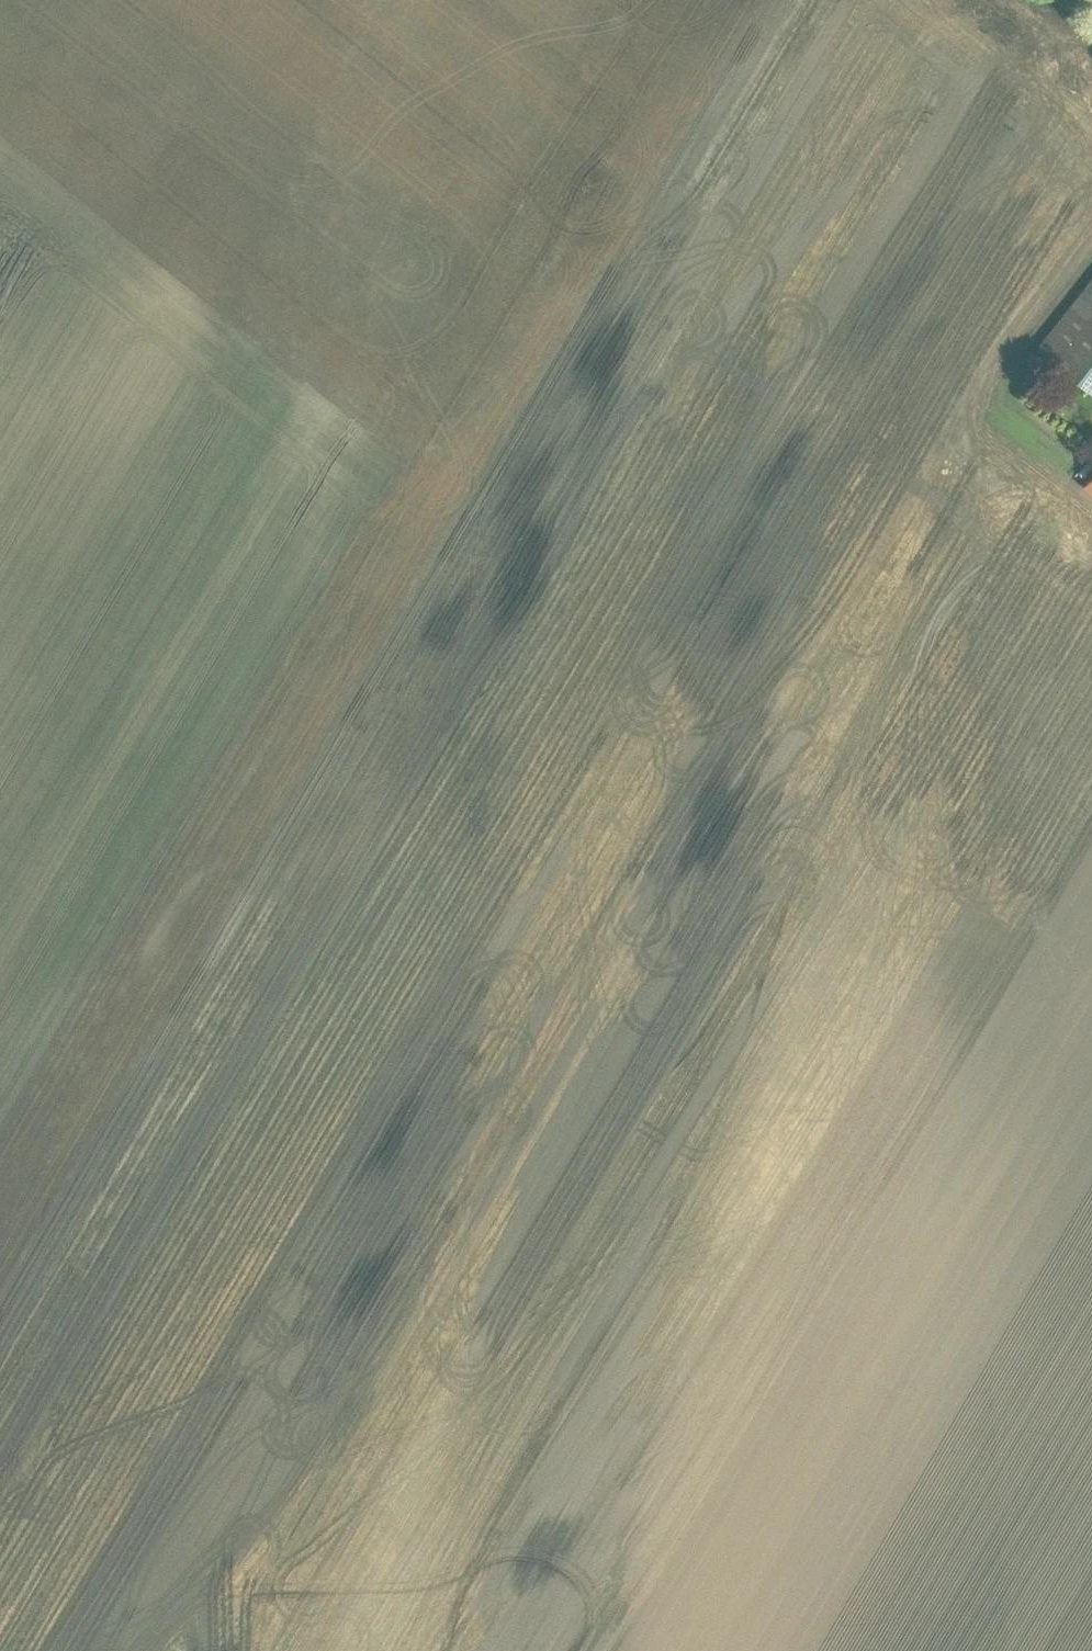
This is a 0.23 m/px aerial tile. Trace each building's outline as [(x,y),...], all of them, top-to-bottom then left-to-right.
[(1033,346),(1091,394),(1091,275),(1033,346)] [(1080,485),(1091,494),(1091,470),(1080,485)]
